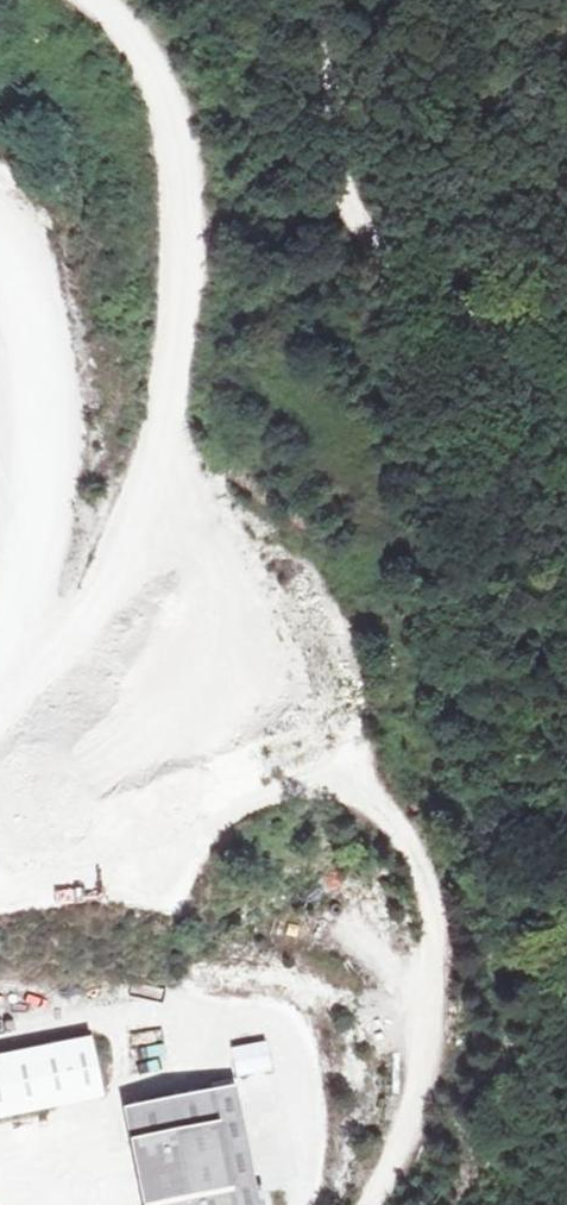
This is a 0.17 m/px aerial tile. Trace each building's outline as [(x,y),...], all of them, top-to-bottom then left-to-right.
[(0,1055),(0,1116),(98,1097),(87,1038),(0,1055)] [(264,1038),(228,1047),(235,1078),(272,1070),(264,1038)] [(126,1108),(146,1204),(255,1204),(231,1087),(126,1108)]
